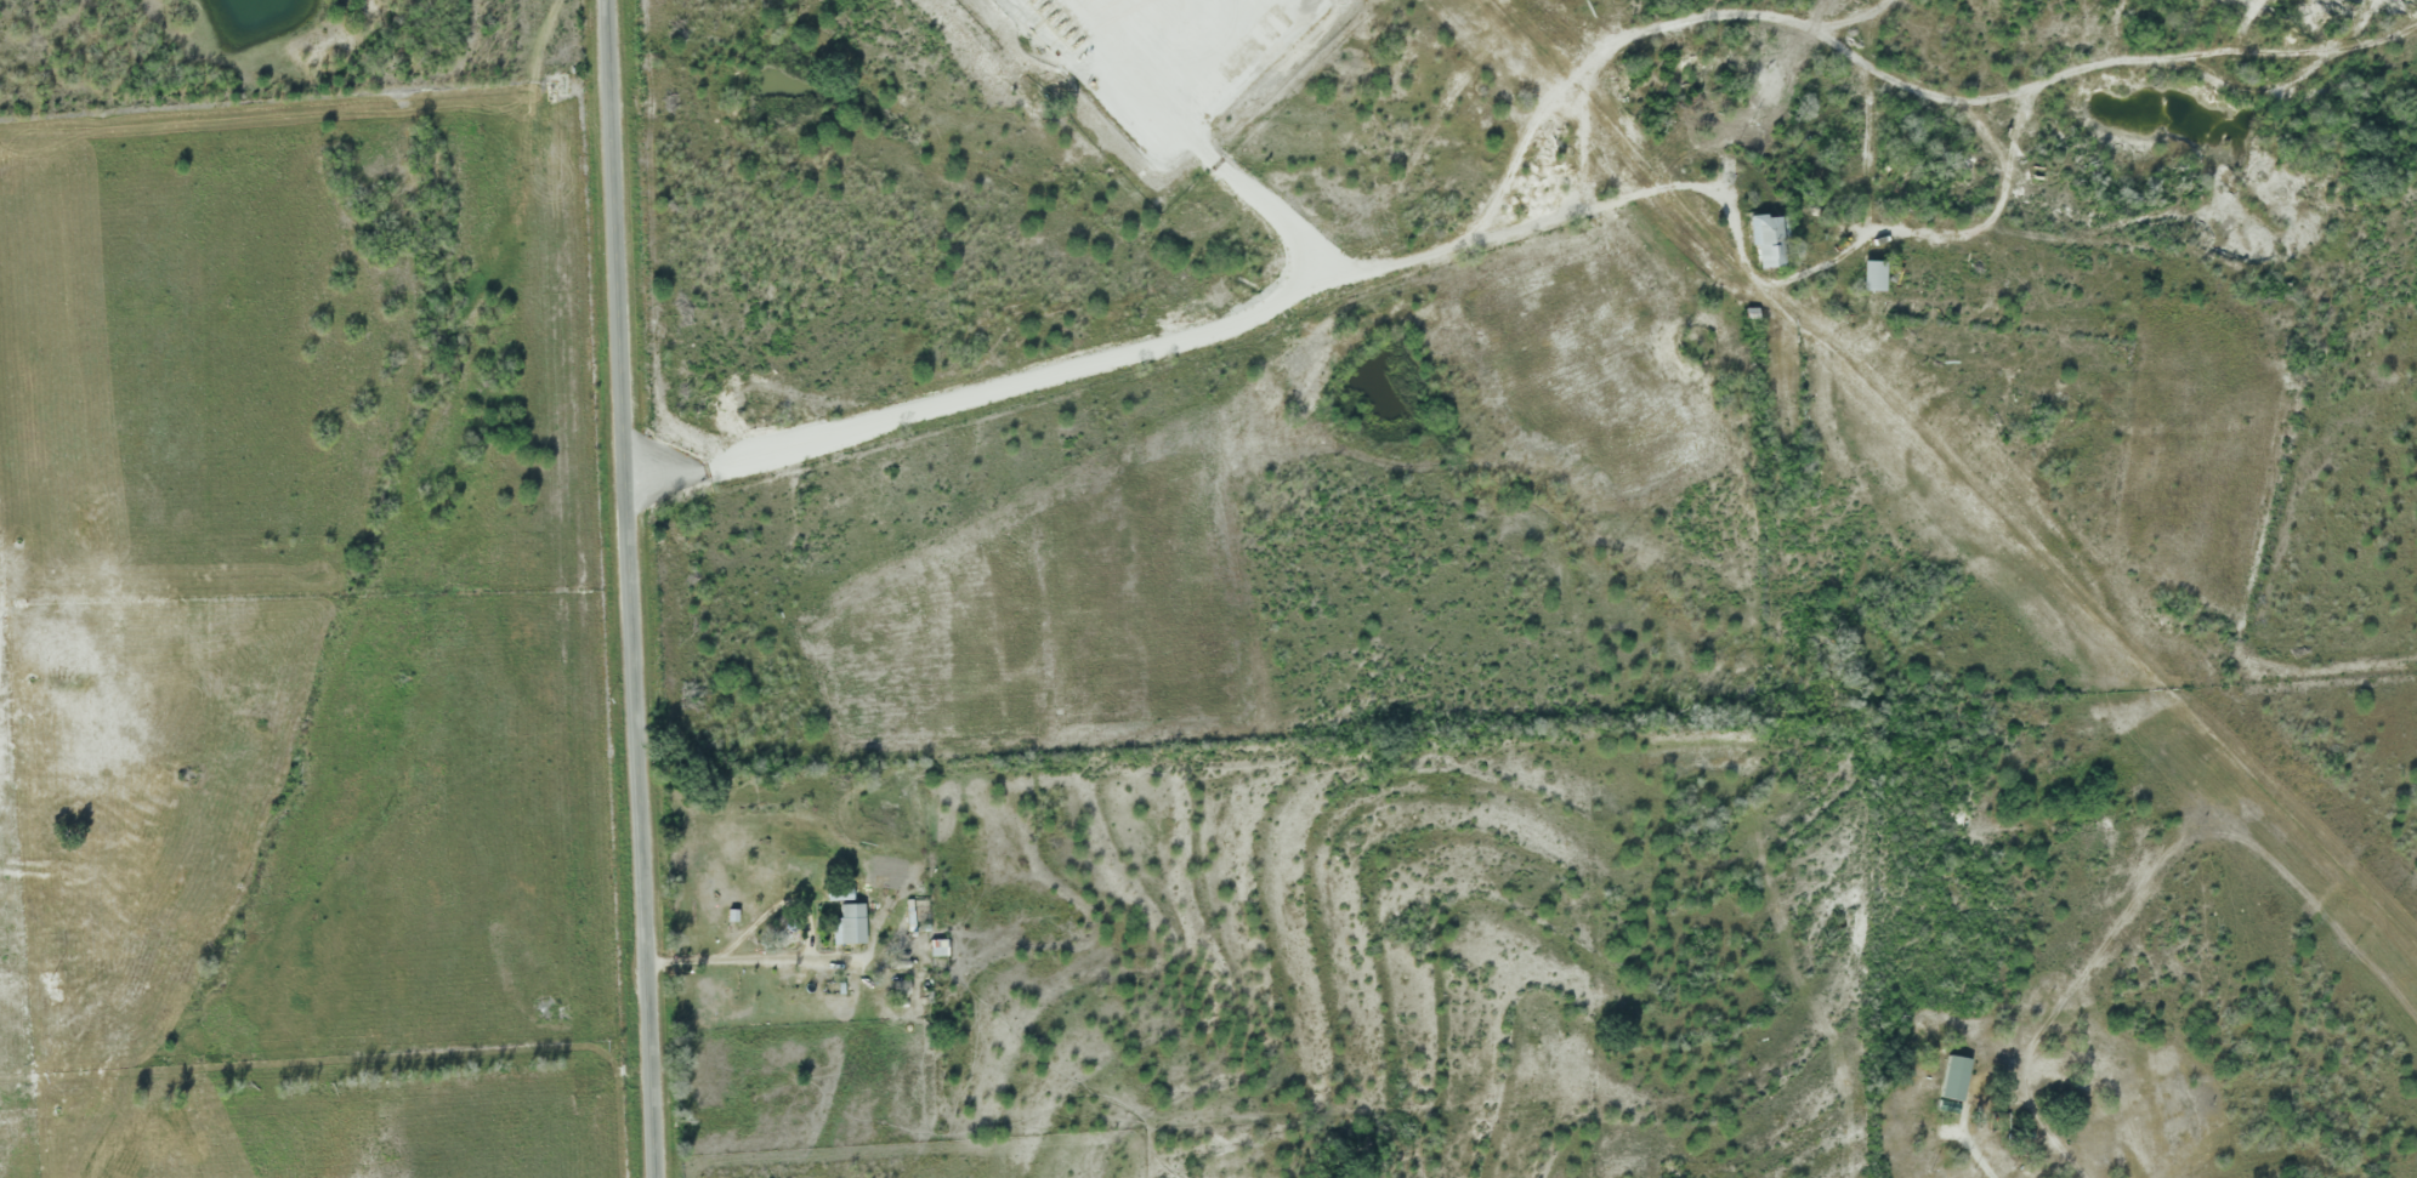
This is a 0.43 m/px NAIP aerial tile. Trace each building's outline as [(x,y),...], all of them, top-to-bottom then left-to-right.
[(1747,217),(1750,270),(1781,268),(1778,216),(1747,217)] [(1882,292),(1882,262),(1860,262),(1860,292),(1882,292)] [(850,891),(825,891),(825,901),(850,901),(850,891)] [(863,906),(835,906),(835,946),(863,946),(863,906)] [(928,942),(928,957),(945,957),(945,942),(928,942)] [(1938,1099),(1960,1104),(1968,1060),(1945,1057),(1938,1099)]
